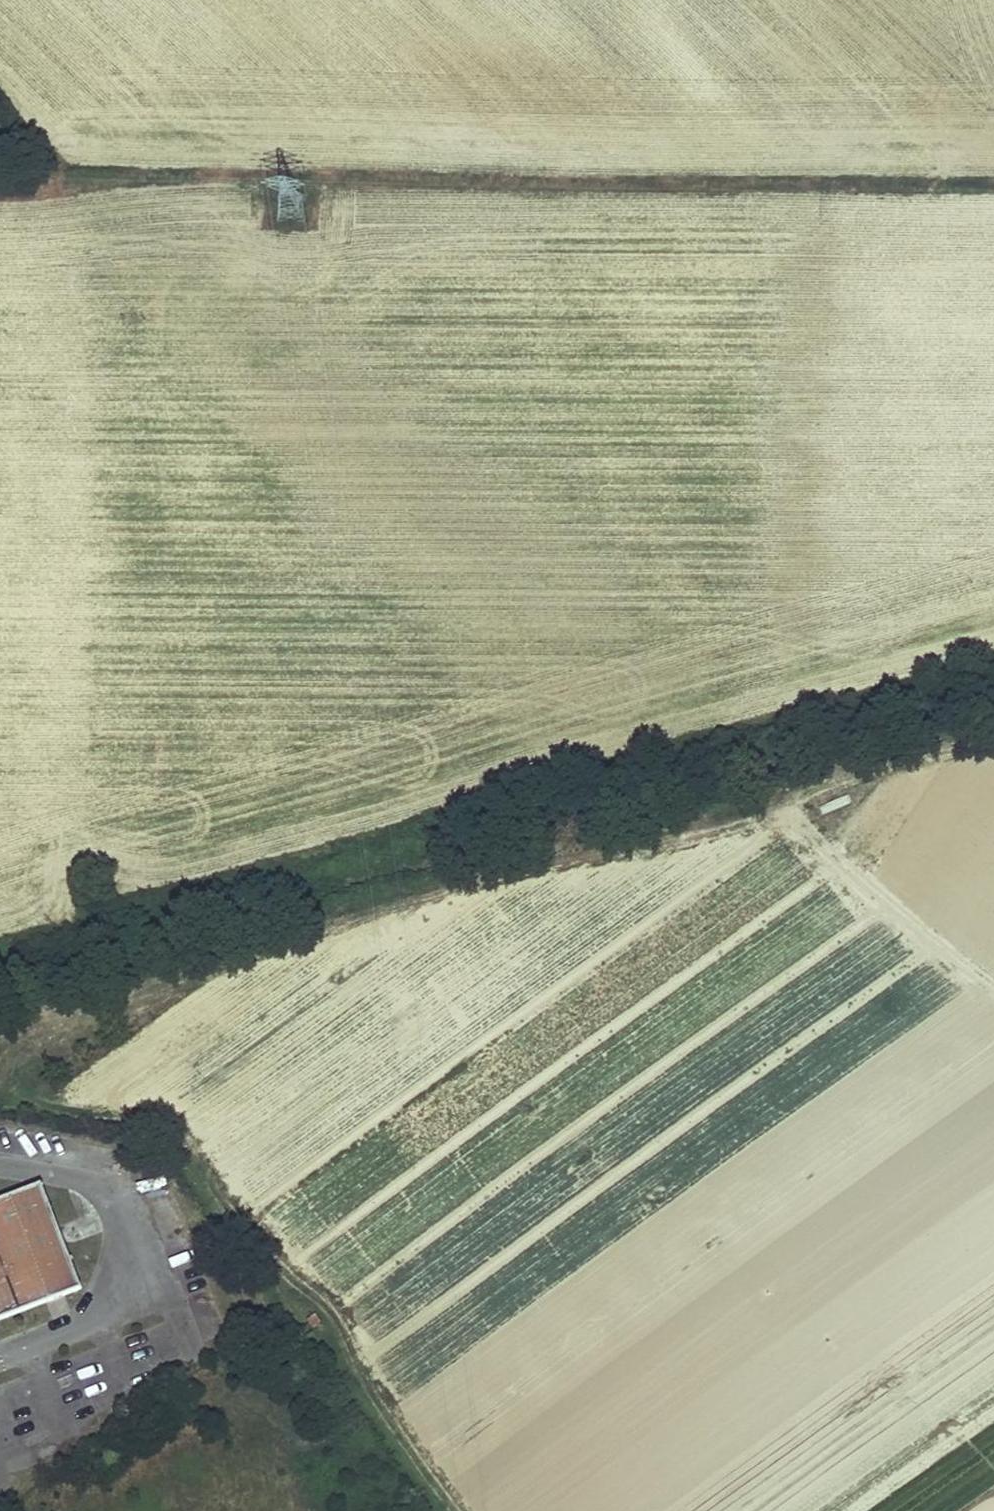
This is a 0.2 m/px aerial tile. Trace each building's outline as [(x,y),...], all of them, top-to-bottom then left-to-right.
[(0,1200),(0,1319),(79,1288),(60,1237),(40,1185),(0,1200)]
